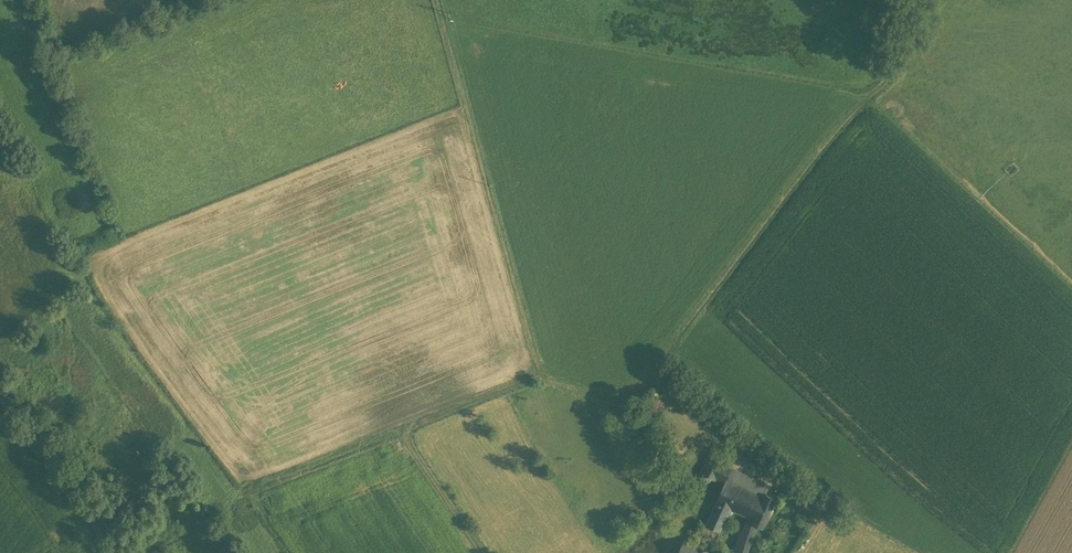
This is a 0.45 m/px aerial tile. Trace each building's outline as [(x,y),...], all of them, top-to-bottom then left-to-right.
[(771,484),(732,467),(706,524),(722,531),(733,507),(740,511),(750,515),(761,489),(767,492),(771,484)] [(750,515),(745,531),(754,534),(757,524),(764,527),(778,497),(767,492),(761,489),(750,515)] [(737,552),(748,552),(754,534),(745,531),(737,552)]
